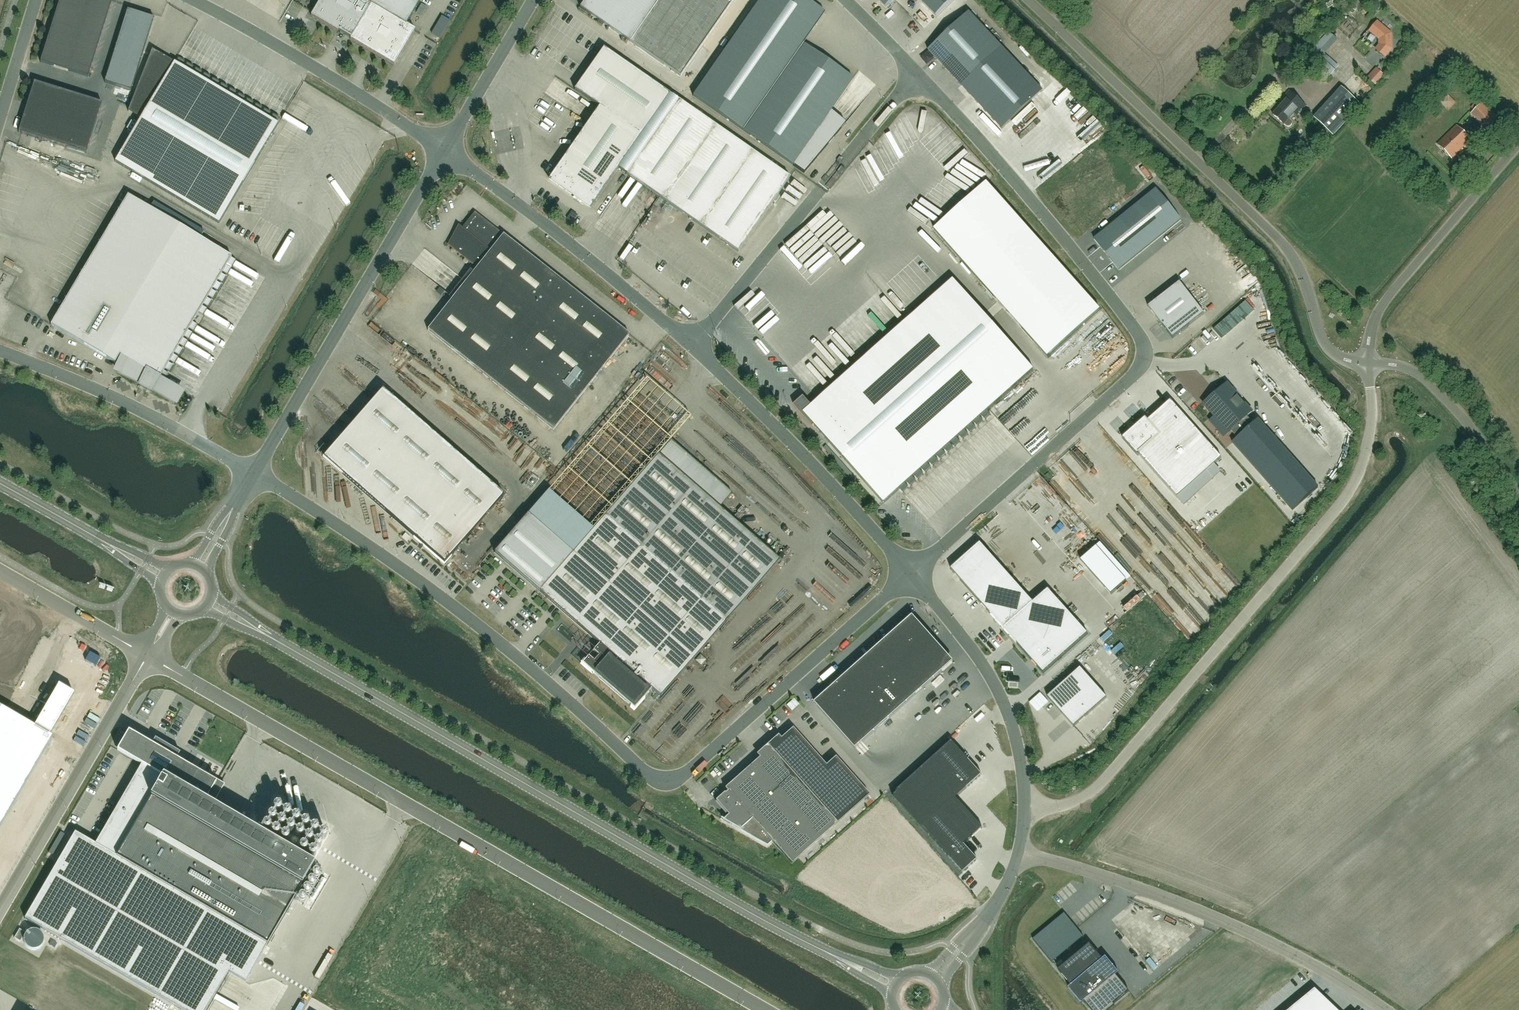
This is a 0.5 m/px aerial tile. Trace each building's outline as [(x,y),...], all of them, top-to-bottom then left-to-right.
[(88,77),(112,1),(110,0),(60,0),(41,63),(88,77)] [(311,16),(338,32),(338,31),(340,32),(340,33),(341,35),(343,35),(344,34),(351,38),(351,39),(350,39),(394,65),(415,30),(406,25),(421,0),(320,0),(311,16)] [(580,7),(630,42),(659,0),(585,0),(580,7)] [(694,95),(804,173),(846,124),(831,111),(853,79),(803,44),(825,13),(806,0),(760,0),(694,95)] [(154,18),(128,10),(105,83),(131,91),(154,18)] [(969,12),(928,51),(1002,129),(1043,91),(969,12)] [(1376,23),(1370,31),(1379,39),(1380,45),(1376,49),(1385,57),(1391,50),(1389,34),(1376,23)] [(618,169),(670,95),(603,49),(575,90),(599,107),(550,178),(591,207),(618,169)] [(1331,62),(1325,69),(1331,75),(1338,68),(1331,62)] [(219,224),(278,124),(174,63),(115,162),(219,224)] [(1378,68),(1374,72),(1383,79),(1386,76),(1378,68)] [(102,103),(34,82),(19,132),(86,154),(102,103)] [(1342,88),(1314,118),(1333,135),(1361,105),(1342,88)] [(1292,122),(1291,120),(1289,118),(1294,113),(1297,116),(1306,106),(1290,91),(1282,99),(1285,101),(1273,114),(1284,124),(1286,126),(1287,127),(1289,127),(1291,126),(1292,124),(1292,122)] [(1442,102),(1451,110),(1458,103),(1450,94),(1442,102)] [(738,252),(790,178),(670,95),(618,169),(738,252)] [(1498,119),(1482,103),(1472,113),(1488,129),(1498,119)] [(1452,159),(1472,141),(1456,125),(1437,144),(1452,159)] [(611,191),(616,183),(612,181),(607,188),(611,191)] [(987,183),(934,230),(1048,357),(1100,310),(987,183)] [(1094,239),(1119,270),(1181,220),(1156,189),(1094,239)] [(115,363),(120,355),(124,358),(117,373),(140,384),(140,386),(151,392),(152,390),(174,403),(181,391),(159,379),(232,257),(128,195),(51,325),(115,363)] [(428,330),(554,430),(629,335),(475,212),(461,229),(459,228),(457,232),(458,233),(449,244),(478,267),(428,330)] [(440,263),(436,267),(455,281),(459,276),(440,263)] [(1034,369),(954,280),(812,406),(804,397),(794,406),(813,428),(815,426),(884,503),(1034,369)] [(1204,314),(1180,282),(1148,307),(1164,328),(1165,327),(1173,338),(1188,327),(1204,314)] [(430,295),(422,304),(425,307),(434,298),(430,295)] [(1231,388),(1208,408),(1215,416),(1229,432),(1231,430),(1237,438),(1249,428),(1254,424),(1247,416),(1252,412),(1231,388)] [(382,390),(323,458),(413,537),(444,564),(451,556),(504,495),(382,390)] [(1146,417),(1122,438),(1138,455),(1139,454),(1177,498),(1222,458),(1171,401),(1148,420),(1146,417)] [(1235,440),(1232,443),(1292,510),(1318,487),(1258,420),(1249,428),(1235,440)] [(671,440),(539,592),(599,644),(593,651),(598,656),(594,661),(588,656),(582,664),(634,709),(651,689),(660,697),(779,561),(719,508),(732,493),(671,440)] [(980,543),(950,569),(1004,629),(1033,603),(1033,602),(980,543)] [(1097,546),(1081,560),(1111,595),(1127,581),(1097,546)] [(852,558),(854,555),(845,549),(843,552),(852,558)] [(1033,603),(1004,629),(1043,674),(1088,634),(1048,589),(1033,602),(1033,603)] [(815,703),(855,749),(942,672),(921,649),(934,638),(914,615),(815,703)] [(1080,668),(1047,698),(1074,727),(1107,698),(1080,668)] [(35,727),(0,706),(0,828),(53,737),(49,735),(74,693),(59,685),(35,727)] [(1040,693),(1029,703),(1037,712),(1048,702),(1040,693)] [(792,864),(837,823),(869,795),(835,757),(826,765),(793,728),(770,748),(725,788),(727,791),(725,793),(724,793),(715,801),(728,815),(723,820),(767,846),(772,841),(792,864)] [(25,919),(181,1009),(206,1009),(228,972),(246,982),(314,865),(213,805),(225,784),(188,763),(187,765),(176,759),(180,753),(155,739),(152,745),(129,731),(117,751),(142,765),(96,845),(86,839),(75,833),(25,919)] [(982,775),(952,741),(892,795),(963,873),(978,860),(964,845),(983,828),(956,798),(982,775)] [(1040,942),(1071,917),(1063,907),(1032,932),(1040,942)] [(20,929),(14,938),(20,942),(26,933),(20,929)] [(1157,931),(1149,938),(1154,944),(1162,937),(1157,931)] [(1116,976),(1119,973),(1106,957),(1103,959),(1090,943),(1058,970),(1071,985),(1068,988),(1081,1004),(1084,1002),(1091,1009),(1110,1009),(1115,1006),(1114,1004),(1129,991),(1116,976)]
